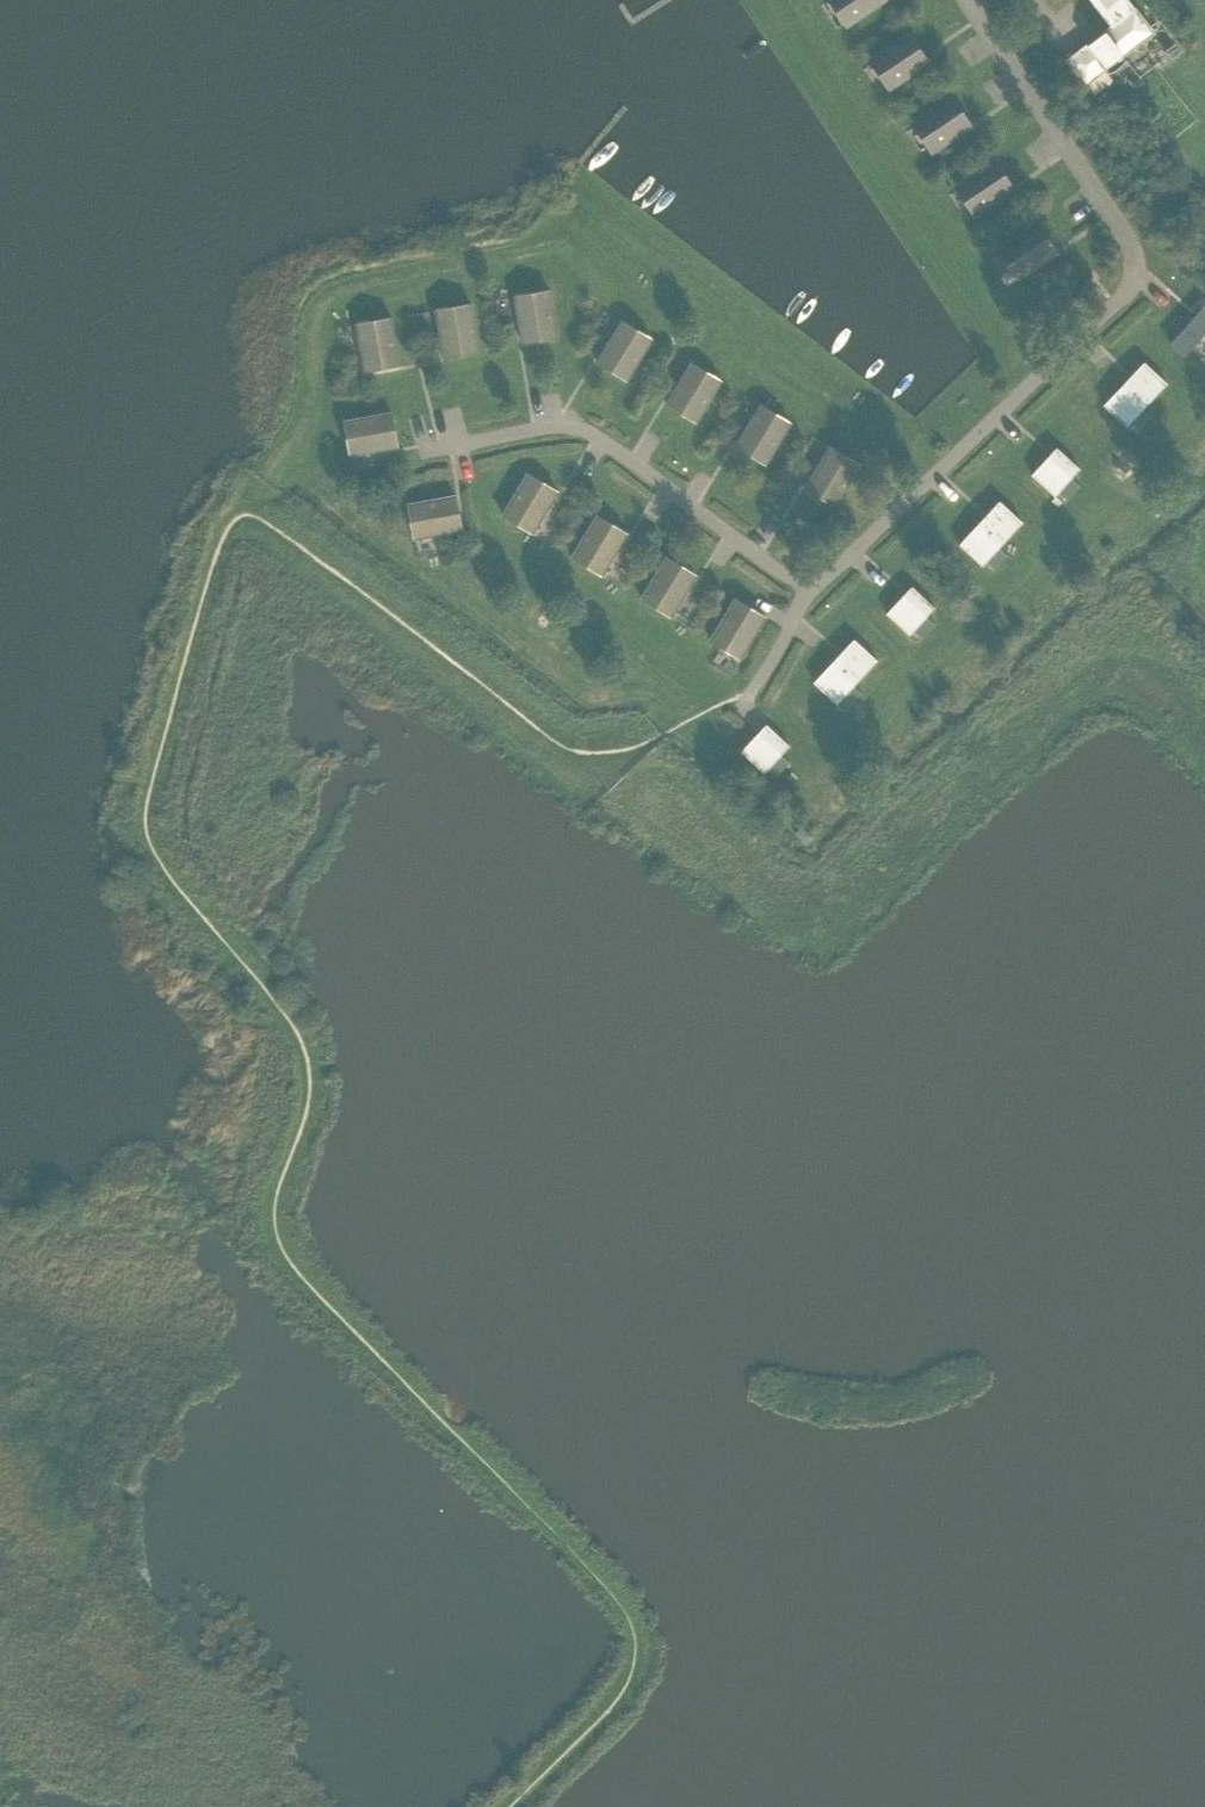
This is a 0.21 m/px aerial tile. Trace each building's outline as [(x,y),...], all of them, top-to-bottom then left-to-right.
[(843,26),(881,0),(826,0),(843,26)] [(1111,27),(1087,45),(1066,62),(1085,87),(1106,71),(1108,74),(1126,60),(1122,56),(1153,32),(1128,0),(1090,0),(1111,27)] [(927,62),(909,34),(867,62),(885,90),(927,62)] [(972,125),(953,98),(911,126),(930,154),(972,125)] [(1013,188),(995,161),(953,189),(972,217),(1013,188)] [(1057,253),(1038,225),(997,254),(1015,281),(1057,253)] [(543,299),(522,303),(530,350),(552,346),(543,299)] [(1189,356),(1204,336),(1204,311),(1201,308),(1173,344),(1189,356)] [(466,313),(444,317),(453,364),(474,360),(466,313)] [(627,380),(652,339),(633,328),(632,325),(624,320),(619,321),(615,329),(615,332),(597,362),(627,380)] [(387,327),(365,331),(374,378),(395,374),(387,327)] [(696,422),(721,381),(702,370),(702,367),(694,362),(689,363),(684,371),(684,374),(666,404),(696,422)] [(1126,426),(1151,400),(1166,383),(1144,362),(1129,379),(1104,405),(1126,426)] [(766,464),(791,423),(772,412),(771,409),(763,404),(758,405),(753,413),(754,416),(735,446),(766,464)] [(398,415),(351,423),(355,445),(402,436),(398,415)] [(835,506),(860,465),(841,453),(840,451),(832,446),(827,447),(823,455),(823,458),(805,488),(835,506)] [(1055,496),(1079,469),(1056,448),(1032,475),(1055,496)] [(556,482),(537,471),(513,511),(531,523),(556,482)] [(465,500),(418,509),(422,530),(469,522),(465,500)] [(982,565),(1007,539),(1021,522),(998,501),(984,518),(959,545),(982,565)] [(625,524),(606,513),(581,554),(600,565),(625,524)] [(695,568),(676,556),(651,597),(670,608),(695,568)] [(909,634),(934,607),(911,586),(887,613),(909,634)] [(765,616),(747,604),(722,645),(740,656),(765,616)] [(837,703),(861,677),(877,660),(854,640),(839,656),(814,682),(837,703)] [(764,772),(789,745),(766,725),(741,751),(764,772)]
